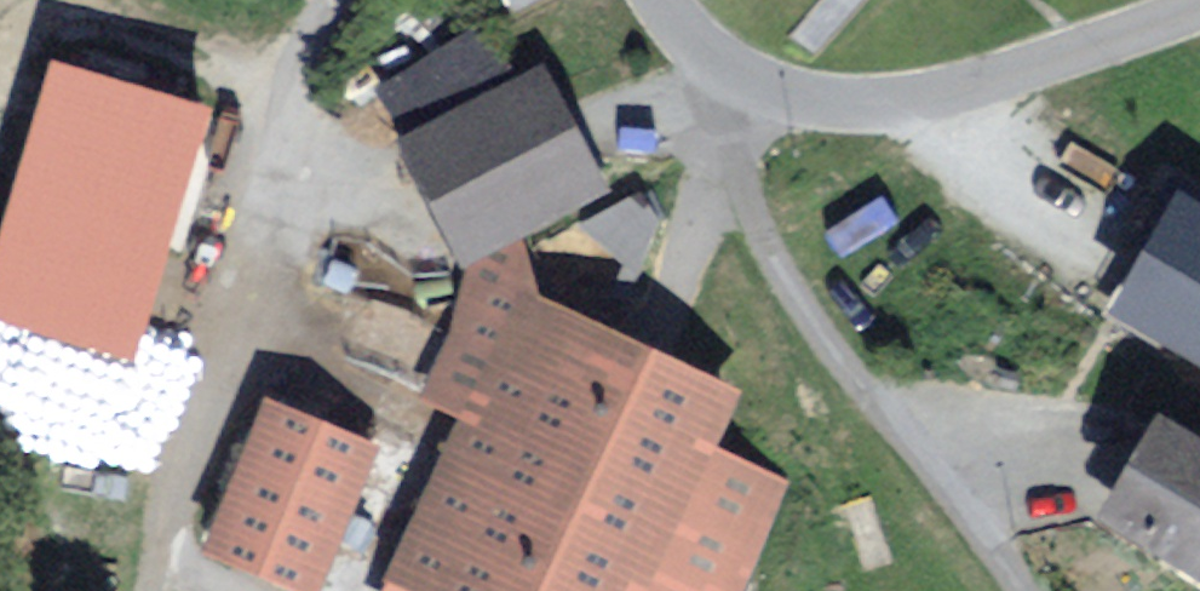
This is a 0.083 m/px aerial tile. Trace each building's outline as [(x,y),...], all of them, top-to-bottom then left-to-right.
[(514,11),(536,0),(508,0),(514,11)] [(371,86),(397,138),(513,80),(473,27),(371,86)] [(50,61),(0,227),(0,321),(135,361),(211,109),(50,61)] [(397,138),(461,267),(521,238),(606,192),(543,65),(513,80),(397,138)] [(1107,314),(1199,367),(1199,202),(1178,189),(1107,314)] [(638,191),(574,225),(619,264),(607,296),(626,304),(660,220),(638,191)] [(521,238),(461,267),(445,342),(414,408),(452,422),(382,580),(385,582),(381,590),(744,590),(789,480),(717,446),(741,390),(537,293),(521,238)] [(265,398),(201,553),(295,590),(313,590),(375,442),(265,398)] [(1095,520),(1199,581),(1199,438),(1158,413),(1095,520)]
